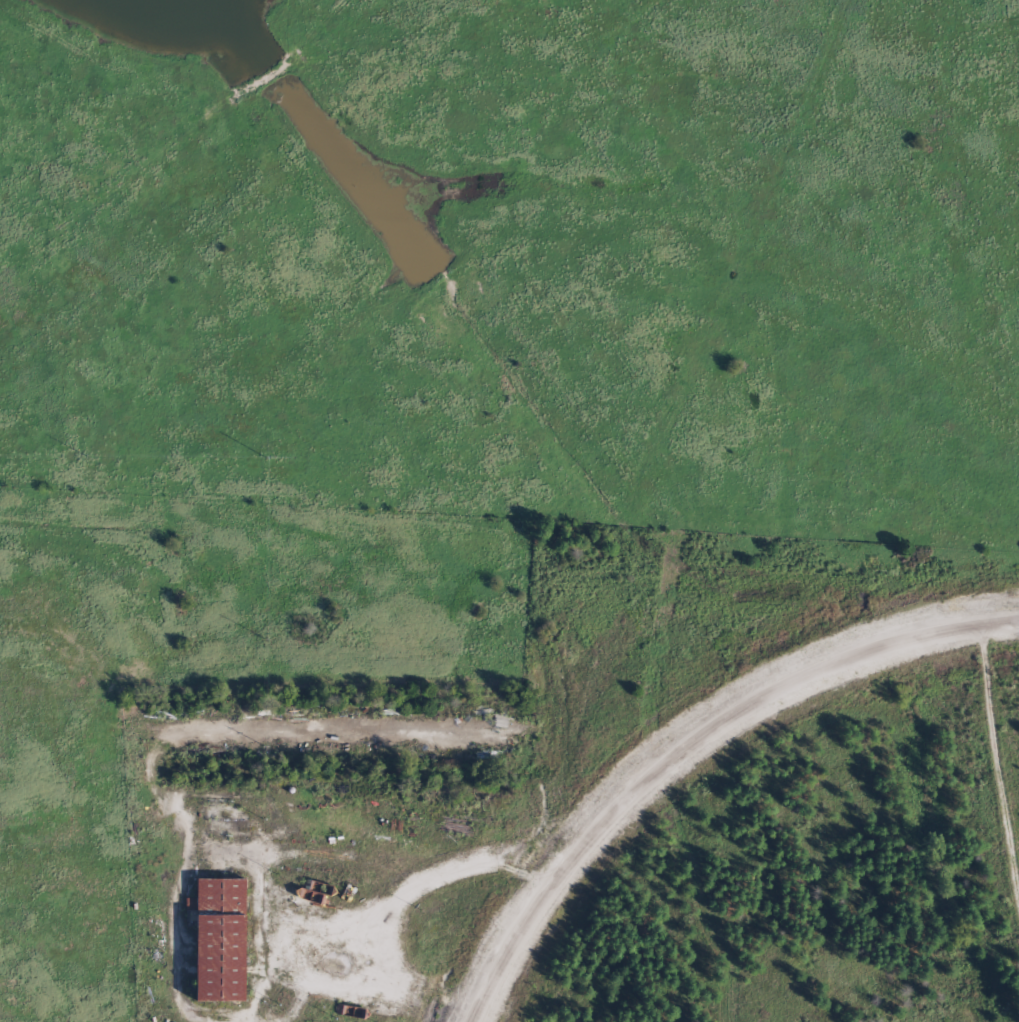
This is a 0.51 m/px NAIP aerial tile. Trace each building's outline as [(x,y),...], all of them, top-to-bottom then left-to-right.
[(187,1002),(245,1002),(245,988),(240,988),(240,966),(246,966),(246,954),(240,954),(240,942),(245,942),(246,929),(242,929),(243,881),(192,880),(191,900),(185,900),(185,914),(188,914),(187,1002)]
